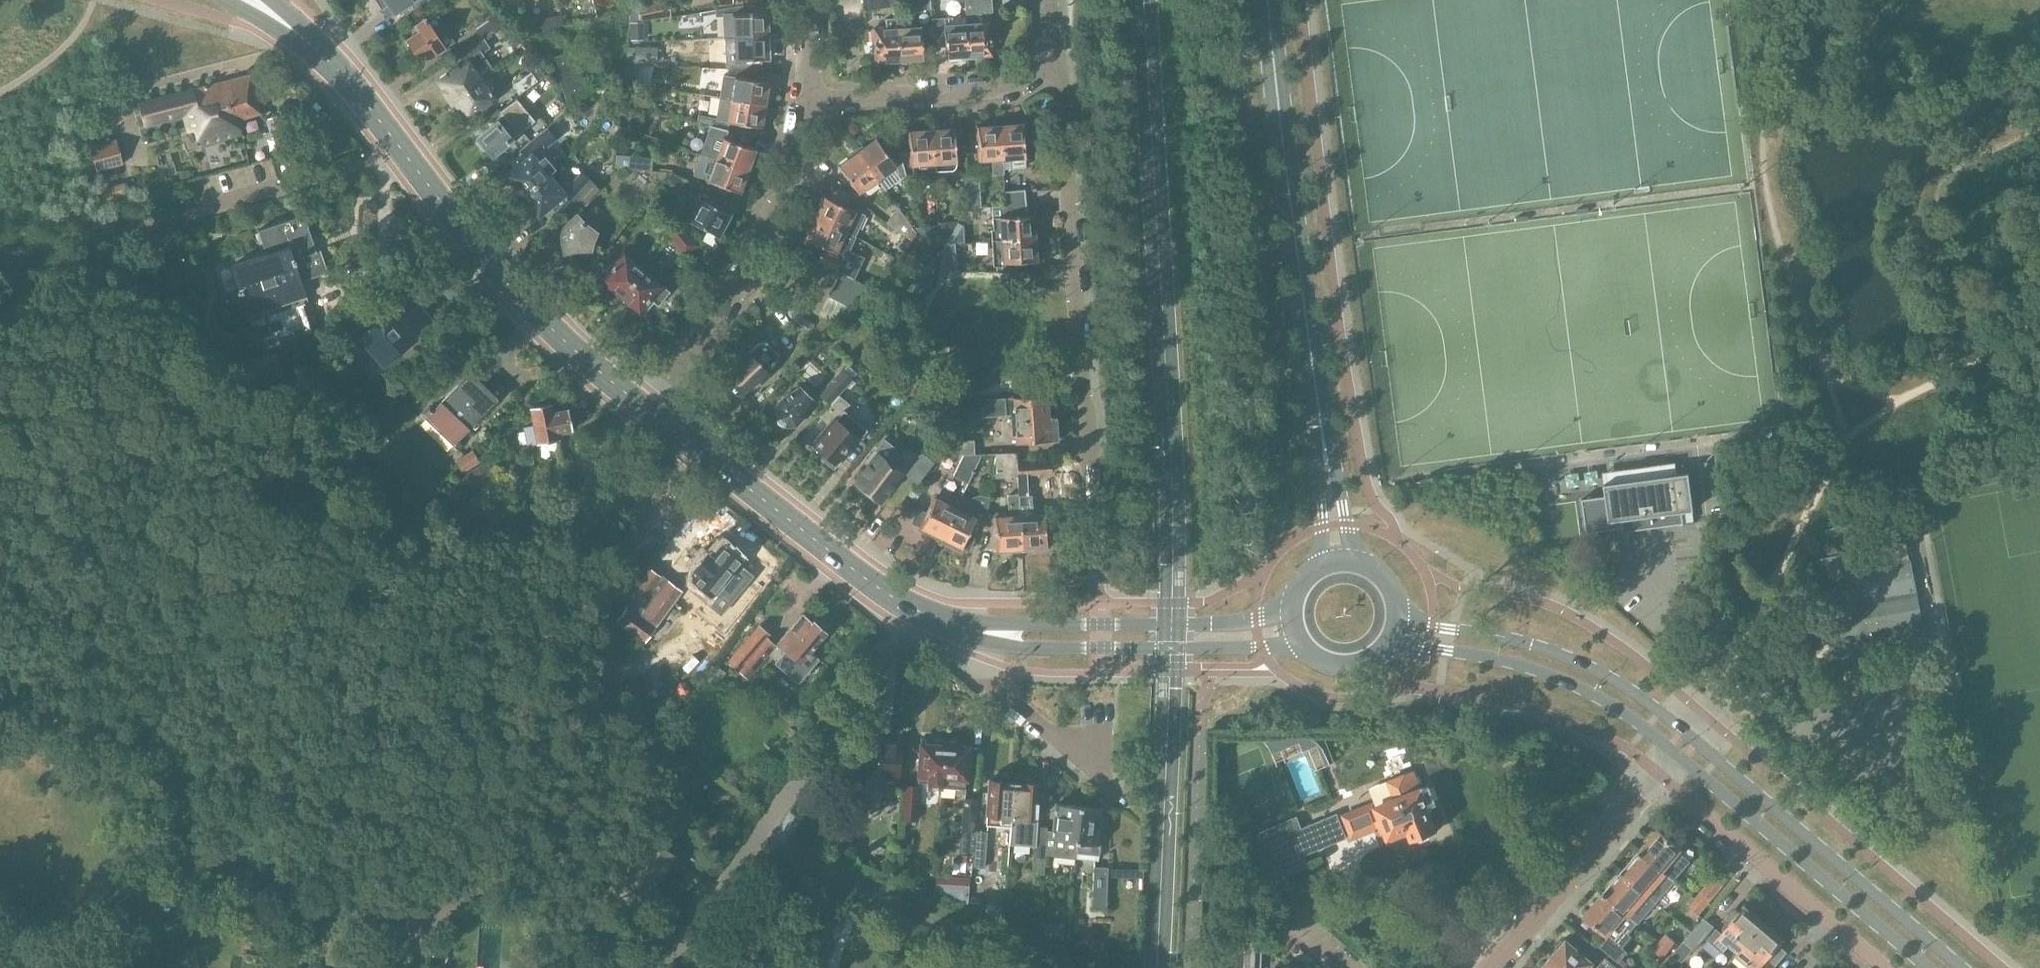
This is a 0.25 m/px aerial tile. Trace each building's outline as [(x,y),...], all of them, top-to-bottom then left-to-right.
[(381,7),(387,3),(393,12),(412,0),(376,0),(381,7)] [(584,21),(596,18),(591,0),(578,0),(584,21)] [(619,9),(629,6),(628,0),(616,0),(619,9)] [(631,8),(630,21),(671,17),(670,0),(661,0),(631,8)] [(894,0),(862,0),(863,9),(895,6),(894,0)] [(930,9),(930,0),(918,0),(919,10),(930,9)] [(966,23),(969,59),(972,59),(971,55),(991,54),(990,39),(999,39),(998,21),(988,22),(988,12),(991,11),(990,0),(965,0),(966,23)] [(717,16),(723,15),(723,38),(771,35),(771,32),(767,33),(767,13),(743,14),(742,5),(716,10),(717,16)] [(480,36),(503,20),(497,10),(473,26),(480,36)] [(565,26),(562,15),(534,22),(537,33),(565,26)] [(420,32),(406,41),(417,57),(431,48),(435,54),(445,48),(444,47),(453,42),(446,31),(444,32),(439,25),(440,22),(437,17),(432,16),(426,20),(426,19),(416,25),(420,32)] [(947,57),(948,61),(960,60),(960,56),(965,56),(966,60),(969,59),(966,23),(945,24),(944,18),(931,18),(933,46),(945,45),(946,57),(947,57)] [(920,26),(897,28),(899,64),(902,64),(902,60),(922,59),(920,26)] [(874,29),(875,42),(876,62),(877,62),(877,63),(887,63),(887,61),(896,60),(896,65),(899,64),(897,28),(874,29)] [(728,67),(728,68),(749,69),(749,68),(750,68),(750,59),(768,58),(767,39),(771,39),(771,35),(723,38),(724,58),(727,58),(727,67),(728,67)] [(634,63),(655,64),(657,46),(653,46),(653,40),(640,41),(640,46),(635,45),(635,47),(626,46),(625,61),(634,62),(634,63)] [(549,58),(567,102),(585,89),(569,50),(549,58)] [(452,100),(481,78),(480,78),(487,73),(479,61),(472,66),(467,59),(438,80),(443,88),(443,92),(446,96),(450,97),(452,100)] [(647,81),(648,66),(629,64),(628,80),(647,81)] [(537,66),(512,84),(518,93),(543,75),(537,66)] [(728,68),(726,75),(723,75),(720,97),(764,104),(768,81),(747,78),(749,69),(728,68)] [(188,89),(138,102),(145,125),(184,114),(189,130),(195,128),(200,144),(241,133),(237,119),(261,112),(257,100),(267,97),(262,81),(252,84),(249,74),(188,90),(188,89)] [(610,74),(599,92),(611,100),(623,83),(610,74)] [(481,78),(452,100),(454,102),(453,106),(457,110),(460,111),(466,119),(495,98),(481,78)] [(621,103),(633,106),(635,84),(623,83),(621,103)] [(727,129),(730,121),(761,126),(764,104),(720,97),(716,118),(698,114),(697,122),(711,126),(727,129)] [(514,98),(489,116),(490,117),(498,110),(499,112),(507,122),(502,126),(497,121),(496,120),(475,138),(490,156),(511,138),(515,134),(516,135),(533,121),(514,98)] [(282,128),(278,115),(265,119),(269,132),(282,128)] [(1023,124),(1003,126),(1003,121),(1000,122),(1002,168),(1003,168),(1025,167),(1025,157),(1023,124)] [(1003,173),(1003,168),(1002,168),(1000,122),(997,122),(997,126),(978,127),(980,160),(991,159),(992,174),(1003,173)] [(701,153),(708,156),(746,170),(754,149),(724,138),(727,129),(711,126),(709,132),(712,133),(709,144),(705,142),(701,153)] [(931,127),(935,172),(953,171),(957,166),(954,129),(935,130),(934,126),(931,127)] [(935,176),(935,172),(931,127),(928,127),(929,131),(909,132),(913,175),(923,174),(923,177),(935,176)] [(519,192),(521,195),(554,169),(544,156),(538,162),(534,157),(555,140),(545,129),(520,150),(522,153),(512,162),(516,167),(506,176),(513,184),(512,188),(516,193),(519,192)] [(85,133),(89,146),(95,170),(122,163),(116,139),(93,145),(91,138),(101,135),(99,130),(85,133)] [(902,131),(890,132),(891,133),(894,141),(897,150),(898,152),(904,152),(902,131)] [(854,149),(876,179),(884,189),(906,173),(903,165),(898,152),(897,150),(889,156),(876,139),(859,151),(857,148),(854,149)] [(876,179),(854,149),(852,151),(854,155),(839,166),(858,192),(876,179)] [(652,158),(616,154),(615,167),(651,170),(652,158)] [(708,156),(705,166),(701,177),(738,191),(746,170),(708,156)] [(964,208),(981,207),(978,160),(967,161),(964,208)] [(565,181),(554,169),(521,195),(524,198),(523,201),(527,206),(530,206),(538,215),(549,206),(556,213),(588,179),(580,172),(570,182),(565,181)] [(664,181),(666,183),(690,195),(695,186),(670,174),(664,181)] [(590,181),(576,195),(584,204),(599,189),(590,181)] [(1024,189),(1004,190),(1004,204),(1025,202),(1024,189)] [(699,197),(687,219),(708,229),(702,240),(712,245),(729,213),(699,197)] [(825,197),(815,217),(845,231),(854,210),(825,197)] [(920,248),(924,243),(897,207),(886,223),(904,236),(920,248)] [(327,273),(323,263),(319,251),(316,252),(303,214),(257,229),(266,253),(230,265),(249,318),(250,318),(249,315),(259,311),(260,314),(262,313),(261,311),(270,307),(271,310),(273,310),(272,307),(282,303),(283,306),(284,306),(283,303),(293,299),(294,302),(296,302),(295,299),(304,296),(305,299),(307,298),(301,282),(327,273)] [(595,232),(584,224),(585,221),(582,222),(576,214),(566,223),(567,224),(564,226),(566,229),(567,229),(566,234),(565,234),(561,235),(562,239),(561,239),(564,252),(575,249),(590,249),(591,240),(595,232)] [(1000,217),(1001,239),(1038,237),(1038,234),(1034,234),(1033,215),(1000,217)] [(847,251),(854,235),(845,231),(815,217),(806,238),(825,247),(819,263),(841,273),(852,278),(861,258),(847,251)] [(938,221),(938,225),(939,241),(939,243),(944,243),(956,222),(958,220),(938,221)] [(963,242),(961,225),(956,222),(944,243),(954,242),(963,242)] [(679,225),(667,235),(684,255),(696,245),(679,225)] [(939,241),(938,225),(924,226),(929,242),(939,241)] [(926,242),(929,242),(924,226),(915,227),(926,242)] [(927,253),(920,248),(904,236),(897,247),(919,264),(927,253)] [(1038,237),(1001,239),(992,240),(993,266),(1005,265),(1004,262),(1024,261),(1024,264),(1035,263),(1035,260),(1034,241),(1039,240),(1038,237)] [(940,272),(956,271),(954,242),(944,243),(940,272)] [(619,296),(642,268),(622,252),(599,279),(600,280),(598,282),(608,291),(610,288),(619,296)] [(642,268),(619,296),(639,312),(642,314),(652,302),(657,305),(669,291),(662,285),(642,268)] [(869,285),(852,278),(841,273),(828,296),(849,307),(869,285)] [(912,290),(919,295),(923,297),(932,281),(933,280),(928,277),(922,273),(921,274),(912,290)] [(410,292),(406,296),(360,335),(385,364),(435,321),(410,292)] [(314,318),(302,321),(306,333),(318,329),(314,318)] [(739,360),(740,361),(741,363),(727,377),(727,378),(726,379),(727,380),(727,381),(739,392),(739,393),(740,393),(741,393),(742,392),(756,378),(758,381),(759,381),(760,381),(766,374),(767,374),(767,373),(767,372),(764,369),(767,367),(769,360),(760,350),(753,353),(750,355),(748,353),(747,352),(746,352),(740,359),(739,360)] [(829,403),(850,378),(856,371),(846,362),(819,394),(829,403)] [(498,398),(486,387),(469,371),(434,408),(431,405),(422,414),(454,444),(498,398)] [(832,461),(835,463),(857,436),(859,438),(867,429),(844,410),(857,394),(847,385),(819,416),(830,425),(813,445),(823,453),(822,457),(829,462),(832,461)] [(783,398),(777,404),(775,406),(776,415),(787,425),(796,425),(805,416),(812,404),(814,400),(799,387),(783,398)] [(1004,397),(988,398),(982,398),(983,416),(1010,414),(1010,411),(1014,411),(1014,418),(1047,416),(1046,394),(1013,396),(1013,398),(1004,399),(1004,397)] [(526,446),(537,443),(558,439),(557,433),(572,430),(568,409),(552,412),(550,402),(530,407),(533,425),(522,427),(526,446)] [(1047,416),(1014,418),(1016,442),(1056,439),(1054,416),(1047,416)] [(857,481),(864,487),(864,488),(865,490),(866,491),(867,492),(869,493),(870,494),(872,494),(873,494),(880,500),(902,473),(890,463),(899,451),(884,439),(867,461),(871,464),(857,481)] [(942,442),(942,455),(964,453),(974,452),(973,440),(942,442)] [(461,473),(480,461),(473,449),(454,461),(461,473)] [(907,473),(919,480),(934,458),(922,450),(907,473)] [(997,453),(992,477),(1018,476),(1017,464),(1016,451),(997,453)] [(954,474),(970,482),(983,454),(974,454),(974,452),(964,453),(954,474)] [(471,488),(494,474),(485,460),(463,474),(471,488)] [(1050,461),(1017,464),(1018,476),(1018,494),(1022,547),(1032,547),(1035,549),(1043,549),(1044,546),(1046,546),(1046,545),(1056,545),(1054,521),(1045,522),(1044,509),(1032,510),(1031,494),(1028,495),(1027,474),(1051,472),(1050,461)] [(1662,466),(1663,475),(1677,474),(1675,464),(1662,466)] [(1677,474),(1663,475),(1629,480),(1628,473),(1603,477),(1605,495),(1581,498),(1586,532),(1622,527),(1623,531),(1683,523),(1682,511),(1694,509),(1689,472),(1677,474)] [(892,509),(914,481),(906,475),(885,503),(892,509)] [(912,485),(906,493),(914,499),(920,491),(912,485)] [(975,518),(986,520),(990,496),(980,494),(974,497),(974,500),(964,496),(958,508),(956,507),(942,537),(949,540),(950,543),(957,546),(959,545),(969,550),(977,535),(969,531),(975,518)] [(1007,494),(1008,512),(995,512),(997,549),(999,549),(1001,551),(1009,551),(1011,548),(1022,547),(1018,494),(1007,494)] [(932,532),(942,537),(956,507),(935,497),(927,513),(919,509),(913,522),(921,526),(923,527),(923,530),(930,534),(932,532)] [(588,527),(595,533),(604,523),(597,517),(588,527)] [(1905,541),(1827,556),(1814,558),(1818,576),(1818,577),(1818,576),(1833,656),(1925,639),(1920,619),(1924,618),(1923,609),(1918,609),(1905,541)] [(692,584),(691,585),(713,603),(722,592),(728,598),(749,573),(736,563),(736,562),(739,557),(736,555),(739,552),(726,542),(724,545),(721,542),(711,555),(706,551),(698,561),(694,565),(693,566),(698,570),(693,576),(697,579),(692,584)] [(1825,545),(1827,554),(1837,552),(1835,543),(1825,545)] [(660,576),(649,568),(629,595),(633,598),(617,620),(645,641),(655,627),(653,626),(656,623),(657,623),(681,590),(667,580),(666,582),(660,577),(660,576)] [(810,674),(808,650),(825,631),(823,629),(823,625),(817,620),(813,621),(812,619),(810,621),(801,614),(775,644),(767,637),(770,633),(765,629),(762,632),(756,627),(728,661),(747,678),(770,651),(779,659),(775,663),(789,675),(810,674)] [(1925,671),(1923,661),(1912,664),(1914,674),(1925,671)] [(716,666),(706,682),(714,687),(725,672),(716,666)] [(919,743),(917,781),(926,782),(926,786),(940,787),(944,739),(930,738),(930,743),(919,743)] [(957,740),(944,739),(940,787),(954,788),(954,792),(964,793),(967,746),(957,745),(957,740)] [(899,743),(873,742),(868,742),(849,771),(846,772),(840,780),(841,784),(839,787),(868,805),(886,777),(898,778),(899,743)] [(1376,807),(1369,810),(1368,807),(1345,817),(1353,836),(1378,826),(1382,835),(1386,833),(1388,839),(1402,833),(1404,838),(1411,835),(1411,836),(1415,835),(1419,837),(1429,832),(1431,828),(1434,827),(1427,806),(1435,803),(1428,786),(1422,789),(1415,771),(1389,781),(1396,799),(1376,807)] [(987,823),(1011,825),(1014,780),(1002,779),(1001,776),(994,776),(992,779),(990,779),(987,823)] [(691,778),(679,781),(684,796),(695,792),(691,778)] [(1026,781),(1014,780),(1011,825),(1010,841),(1034,843),(1033,859),(1045,860),(1045,854),(1046,830),(1047,826),(1035,825),(1038,782),(1035,782),(1033,778),(1027,778),(1026,781)] [(917,785),(905,784),(902,819),(914,820),(917,785)] [(963,798),(961,830),(973,831),(973,830),(975,799),(963,798)] [(1054,831),(1046,830),(1045,854),(1075,857),(1076,841),(1077,841),(1081,805),(1057,803),(1054,831)] [(1101,807),(1081,805),(1077,841),(1076,841),(1075,857),(1097,859),(1100,829),(1099,829),(1101,807)] [(1254,835),(1251,836),(1256,847),(1284,875),(1307,865),(1303,856),(1301,850),(1309,847),(1300,828),(1296,817),(1270,828),(1254,835)] [(800,847),(804,841),(813,828),(803,822),(791,841),(800,847)] [(1663,870),(1666,872),(1673,879),(1689,860),(1678,851),(1681,848),(1658,829),(1639,850),(1663,870)] [(973,831),(961,830),(959,853),(971,854),(973,831)] [(973,831),(971,854),(970,866),(984,867),(987,831),(973,830),(973,831)] [(913,837),(904,836),(903,848),(912,848),(913,837)] [(1666,872),(1663,870),(1639,850),(1627,865),(1630,868),(1624,874),(1652,899),(1661,888),(1656,883),(1666,872)] [(970,874),(970,866),(971,854),(959,853),(958,873),(970,874)] [(1104,908),(1106,868),(1093,867),(1091,908),(1104,908)] [(1602,894),(1629,915),(1636,922),(1654,901),(1652,899),(1624,874),(1615,885),(1612,882),(1602,894)] [(966,902),(968,879),(937,877),(936,888),(966,902)] [(1695,898),(1704,906),(1722,884),(1713,877),(1695,898)] [(576,893),(587,900),(594,890),(582,883),(576,893)] [(1598,944),(1618,961),(1627,951),(1622,947),(1631,935),(1620,926),(1629,915),(1602,894),(1584,915),(1606,934),(1598,944)] [(969,897),(969,907),(979,907),(979,897),(969,897)] [(1704,906),(1695,898),(1689,906),(1698,914),(1704,906)] [(1727,946),(1737,954),(1764,922),(1762,920),(1763,919),(1755,912),(1754,914),(1745,906),(1739,913),(1736,910),(1732,910),(1724,919),(1724,923),(1728,926),(1724,930),(1724,931),(1722,934),(1716,929),(1708,939),(1723,951),(1727,946)] [(826,916),(821,925),(828,929),(833,920),(826,916)] [(1694,948),(1713,927),(1703,918),(1685,940),(1694,948)] [(1737,954),(1754,967),(1771,967),(1775,964),(1774,963),(1784,951),(1777,945),(1783,938),(1773,930),(1774,929),(1766,922),(1765,923),(1764,922),(1737,954)] [(1659,941),(1668,949),(1675,941),(1666,933),(1659,941)] [(1551,957),(1564,967),(1587,967),(1592,962),(1566,940),(1564,942),(1561,942),(1557,946),(1557,950),(1551,957)] [(1694,948),(1685,940),(1673,953),(1683,961),(1694,948)] [(1668,949),(1659,941),(1653,948),(1662,956),(1668,949)] [(1262,943),(1244,942),(1244,951),(1231,951),(1230,967),(1261,967),(1262,943)] [(1551,957),(1545,965),(1542,965),(1539,967),(1564,967),(1551,957)] [(1606,958),(1598,967),(1618,967),(1606,958)]
